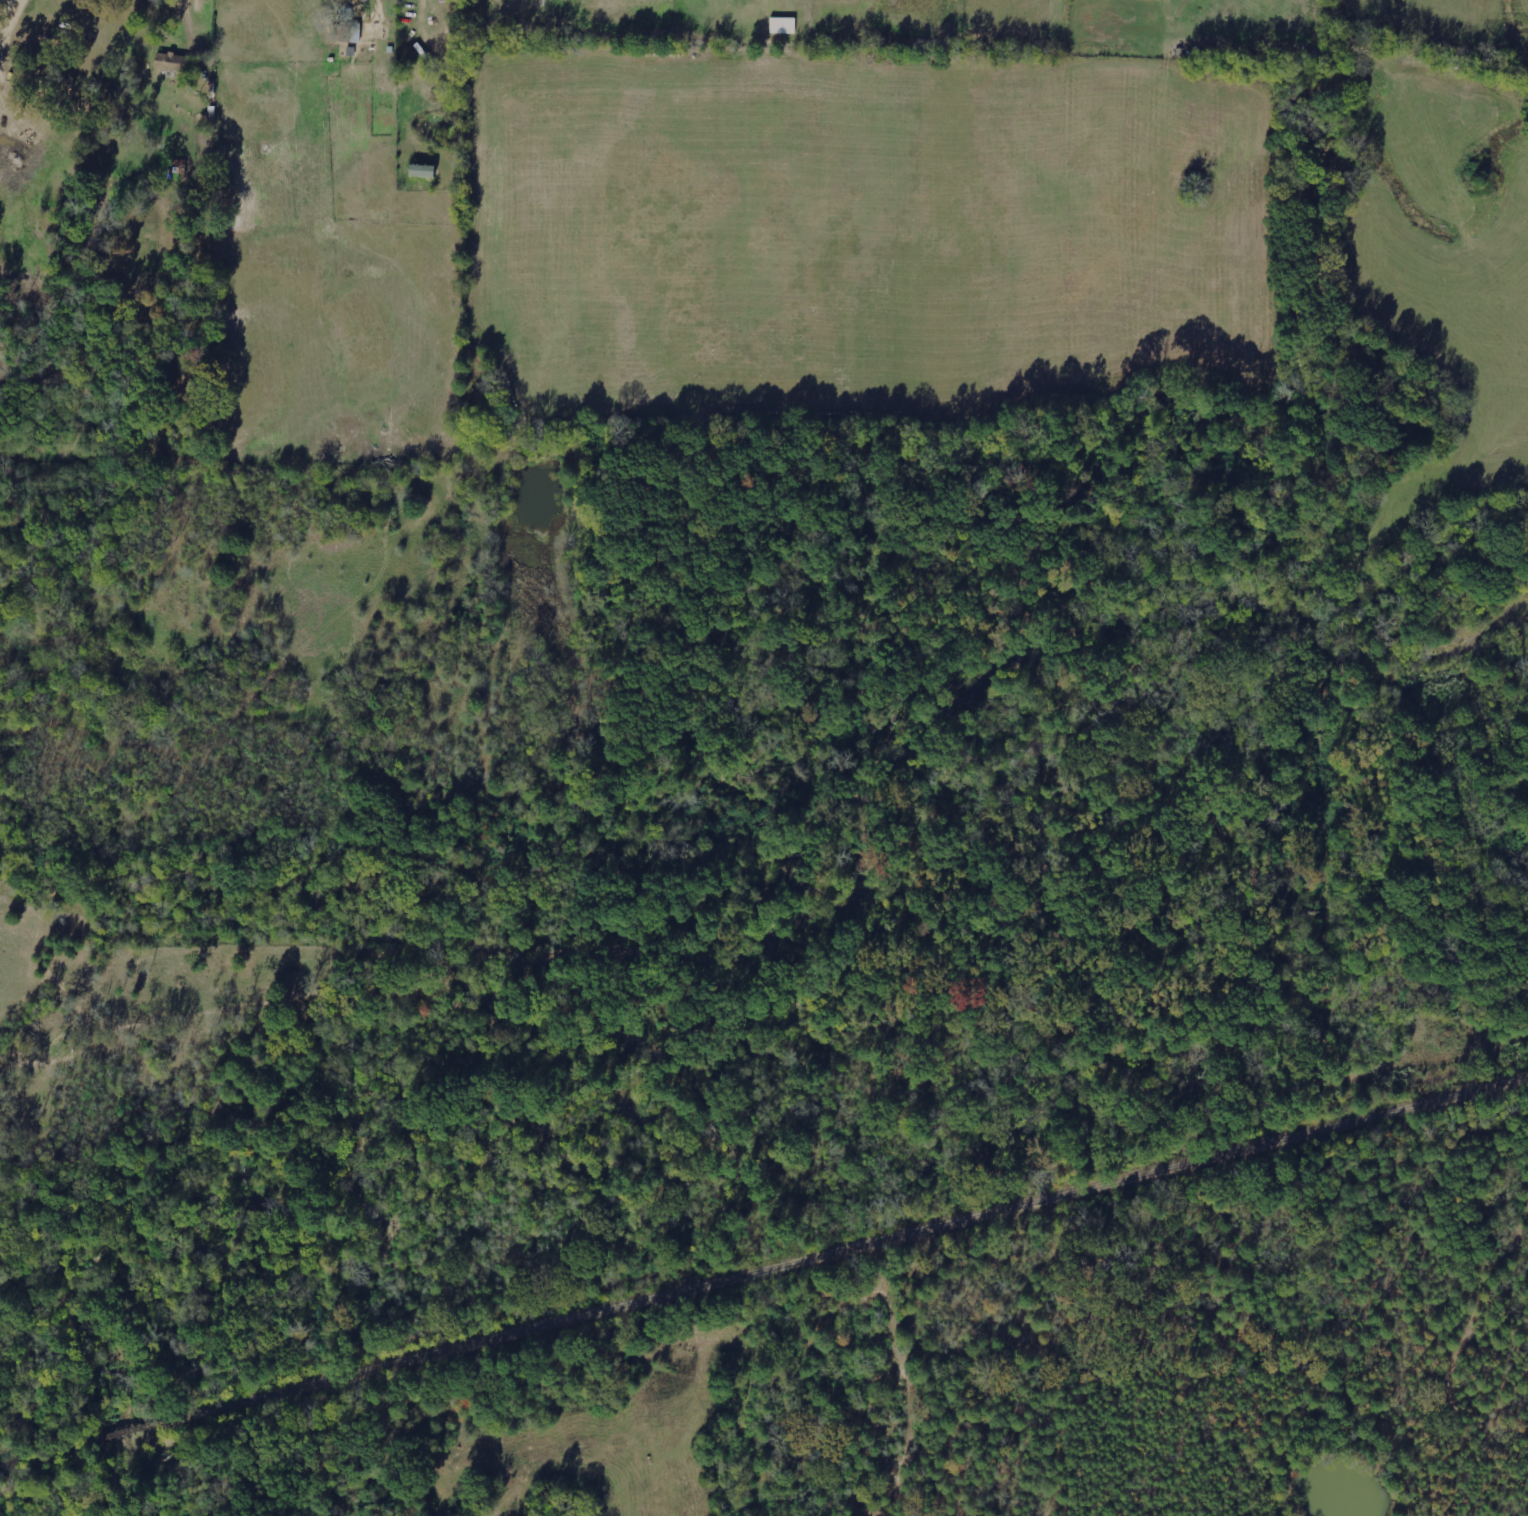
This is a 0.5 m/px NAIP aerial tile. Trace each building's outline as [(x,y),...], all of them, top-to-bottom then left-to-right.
[(187,71),(187,54),(157,53),(157,70),(187,71)] [(436,177),(437,165),(412,164),(411,176),(436,177)]
